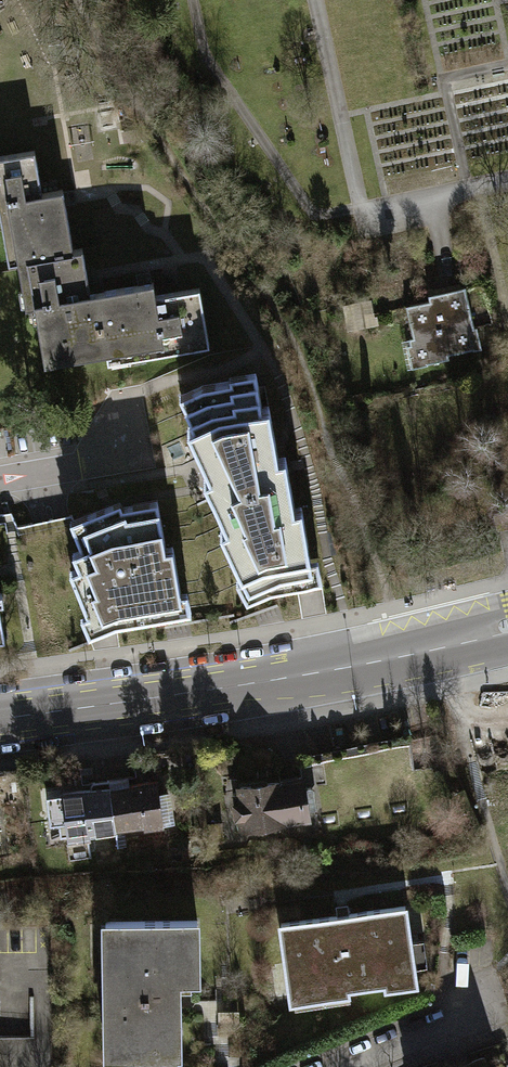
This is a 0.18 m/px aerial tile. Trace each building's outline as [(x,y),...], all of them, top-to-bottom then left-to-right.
[(15,260),(71,251),(61,188),(40,191),(34,149),(0,155),(0,222),(6,261),(15,260)] [(105,351),(95,290),(88,291),(82,250),(71,251),(15,260),(23,307),(32,306),(41,361),(105,351)] [(151,281),(95,290),(105,351),(106,359),(206,344),(197,287),(153,294),(151,281)] [(428,301),(405,305),(417,366),(447,360),(446,354),(476,348),(464,287),(426,295),(428,301)] [(261,404),(255,370),(230,374),(231,379),(204,383),(180,394),(194,424),(188,427),(210,475),(204,477),(214,498),(237,487),(288,478),(285,456),(278,457),(268,404),(261,404)] [(293,508),(288,478),(237,487),(214,498),(227,526),(220,529),(243,576),(237,579),(247,601),(271,590),(314,583),(301,507),(293,508)] [(93,629),(190,612),(187,592),(180,592),(172,547),(165,548),(157,500),(122,506),(120,501),(71,521),(82,548),(73,552),(80,567),(70,571),(93,629)] [(299,766),(301,779),(307,818),(310,843),(452,815),(445,767),(414,771),(408,746),(299,766)] [(115,828),(169,821),(164,780),(129,784),(127,776),(108,779),(115,828)] [(89,831),(115,828),(108,779),(89,781),(90,790),(61,794),(60,787),(41,789),(46,824),(58,822),(60,836),(89,832),(89,831)] [(233,803),(236,828),(307,818),(301,779),(240,788),(242,801),(233,803)] [(412,977),(403,906),(281,922),(290,992),(412,977)] [(105,976),(105,1056),(179,1056),(179,992),(174,992),(173,979),(196,979),(196,920),(108,920),(109,976),(105,976)]
